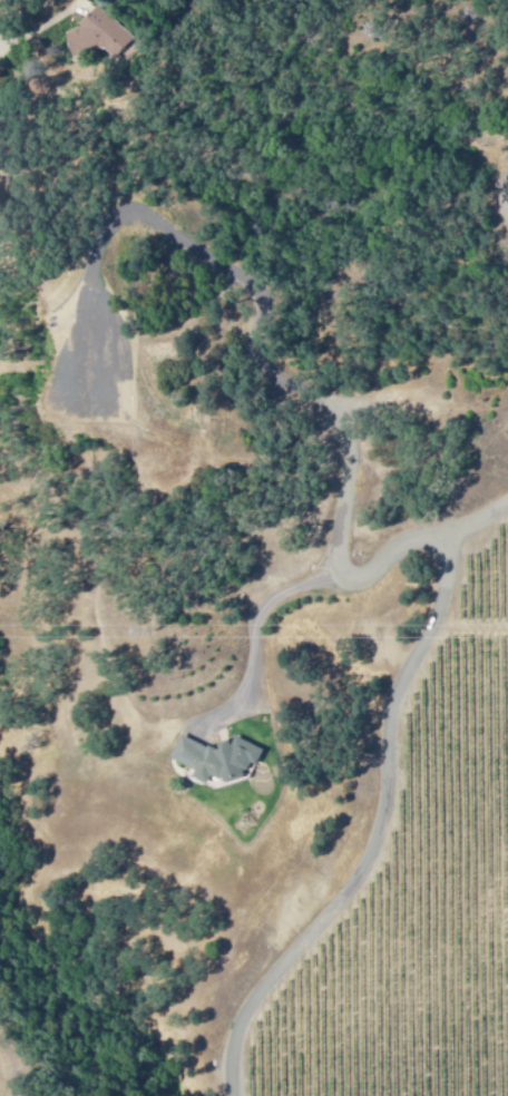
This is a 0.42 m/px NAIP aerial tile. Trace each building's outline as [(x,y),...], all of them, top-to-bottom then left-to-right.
[(147,41),(98,9),(73,46),(93,60),(102,45),(131,65),(147,41)] [(172,761),(197,772),(194,779),(209,785),(214,775),(241,787),(251,764),(258,767),(265,751),(236,739),(233,747),(222,743),(218,753),(182,737),(172,761)]
